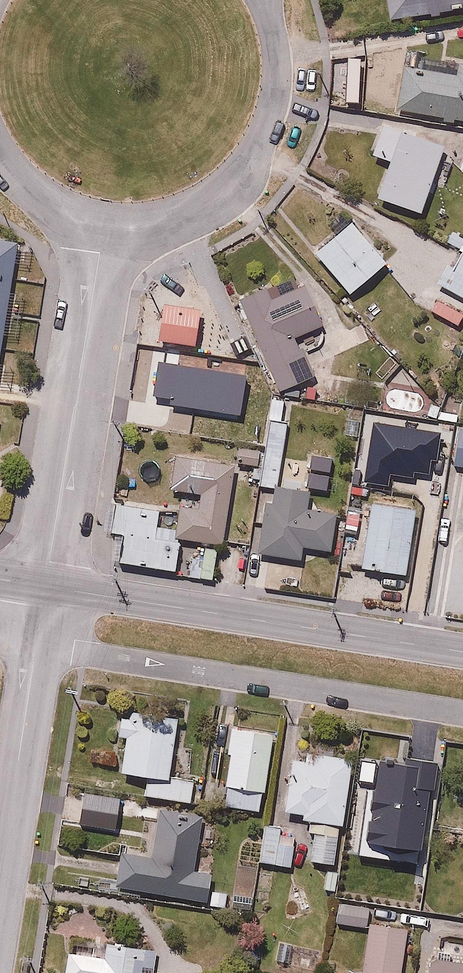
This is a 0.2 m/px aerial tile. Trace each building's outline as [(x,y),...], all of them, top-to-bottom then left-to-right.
[(392,14),(462,4),(462,0),(390,0),(392,14)] [(392,103),(462,117),(462,60),(424,52),(421,66),(400,62),(392,103)] [(446,139),(383,121),(374,151),(387,155),(376,192),(423,206),(433,172),(449,177),(454,159),(442,155),(446,139)] [(389,258),(349,212),(309,247),(349,293),(389,258)] [(0,238),(0,378),(18,241),(0,238)] [(442,284),(462,294),(462,243),(442,284)] [(273,276),(237,291),(279,387),(316,370),(300,333),(326,321),(307,277),(279,290),(273,276)] [(211,300),(150,290),(142,338),(214,350),(232,353),(211,300)] [(434,293),(427,309),(462,325),(462,305),(434,293)] [(211,364),(140,353),(130,417),(242,438),(247,408),(243,369),(232,353),(214,350),(211,364)] [(459,423),(462,410),(434,405),(436,398),(381,387),(377,407),(459,423)] [(287,429),(288,423),(269,420),(265,445),(262,466),(259,482),(278,485),(279,479),(282,462),(287,429)] [(452,425),(445,461),(462,464),(462,427),(452,425)] [(262,466),(265,445),(243,441),(239,463),(262,466)] [(175,531),(184,532),(203,535),(200,556),(219,559),(231,473),(181,466),(178,487),(201,490),(199,503),(179,500),(176,525),(175,530),(175,531)] [(276,500),(266,498),(258,550),(303,557),(305,544),(329,548),(335,511),(308,507),(311,484),(279,479),(278,485),(276,500)] [(425,505),(361,496),(351,564),(403,571),(405,562),(428,565),(432,538),(413,535),(415,521),(422,522),(425,505)] [(121,503),(116,530),(120,530),(116,558),(180,567),(184,532),(175,531),(175,530),(176,525),(157,522),(159,508),(121,503)] [(179,714),(133,706),(131,716),(120,714),(116,737),(128,739),(122,769),(147,773),(143,792),(192,800),(195,779),(168,774),(179,714)] [(238,709),(220,707),(208,804),(263,811),(271,745),(277,746),(279,729),(237,723),(238,709)] [(312,760),(293,757),(285,807),(304,810),(302,817),(310,818),(312,819),(342,824),(355,751),(314,744),(312,760)] [(439,763),(359,753),(355,789),(365,790),(356,858),(426,867),(431,829),(431,826),(435,793),(439,763)] [(435,793),(431,826),(431,829),(462,833),(462,797),(435,793)] [(203,814),(117,798),(115,814),(158,822),(157,833),(123,827),(113,883),(206,900),(219,824),(202,821),(203,814)] [(312,819),(310,818),(303,856),(336,862),(342,824),(312,819)] [(283,828),(266,825),(259,863),(292,869),(297,837),(282,835),(283,828)] [(258,875),(237,871),(232,901),(252,905),(258,875)] [(230,889),(213,886),(209,907),(227,910),(230,889)] [(372,919),(373,907),(339,903),(336,925),(370,930),(372,919)] [(372,919),(370,930),(365,972),(398,972),(404,923),(372,919)] [(102,935),(100,942),(84,939),(82,951),(66,948),(61,972),(155,972),(160,945),(102,935)] [(427,943),(422,972),(462,972),(462,949),(427,943)]
